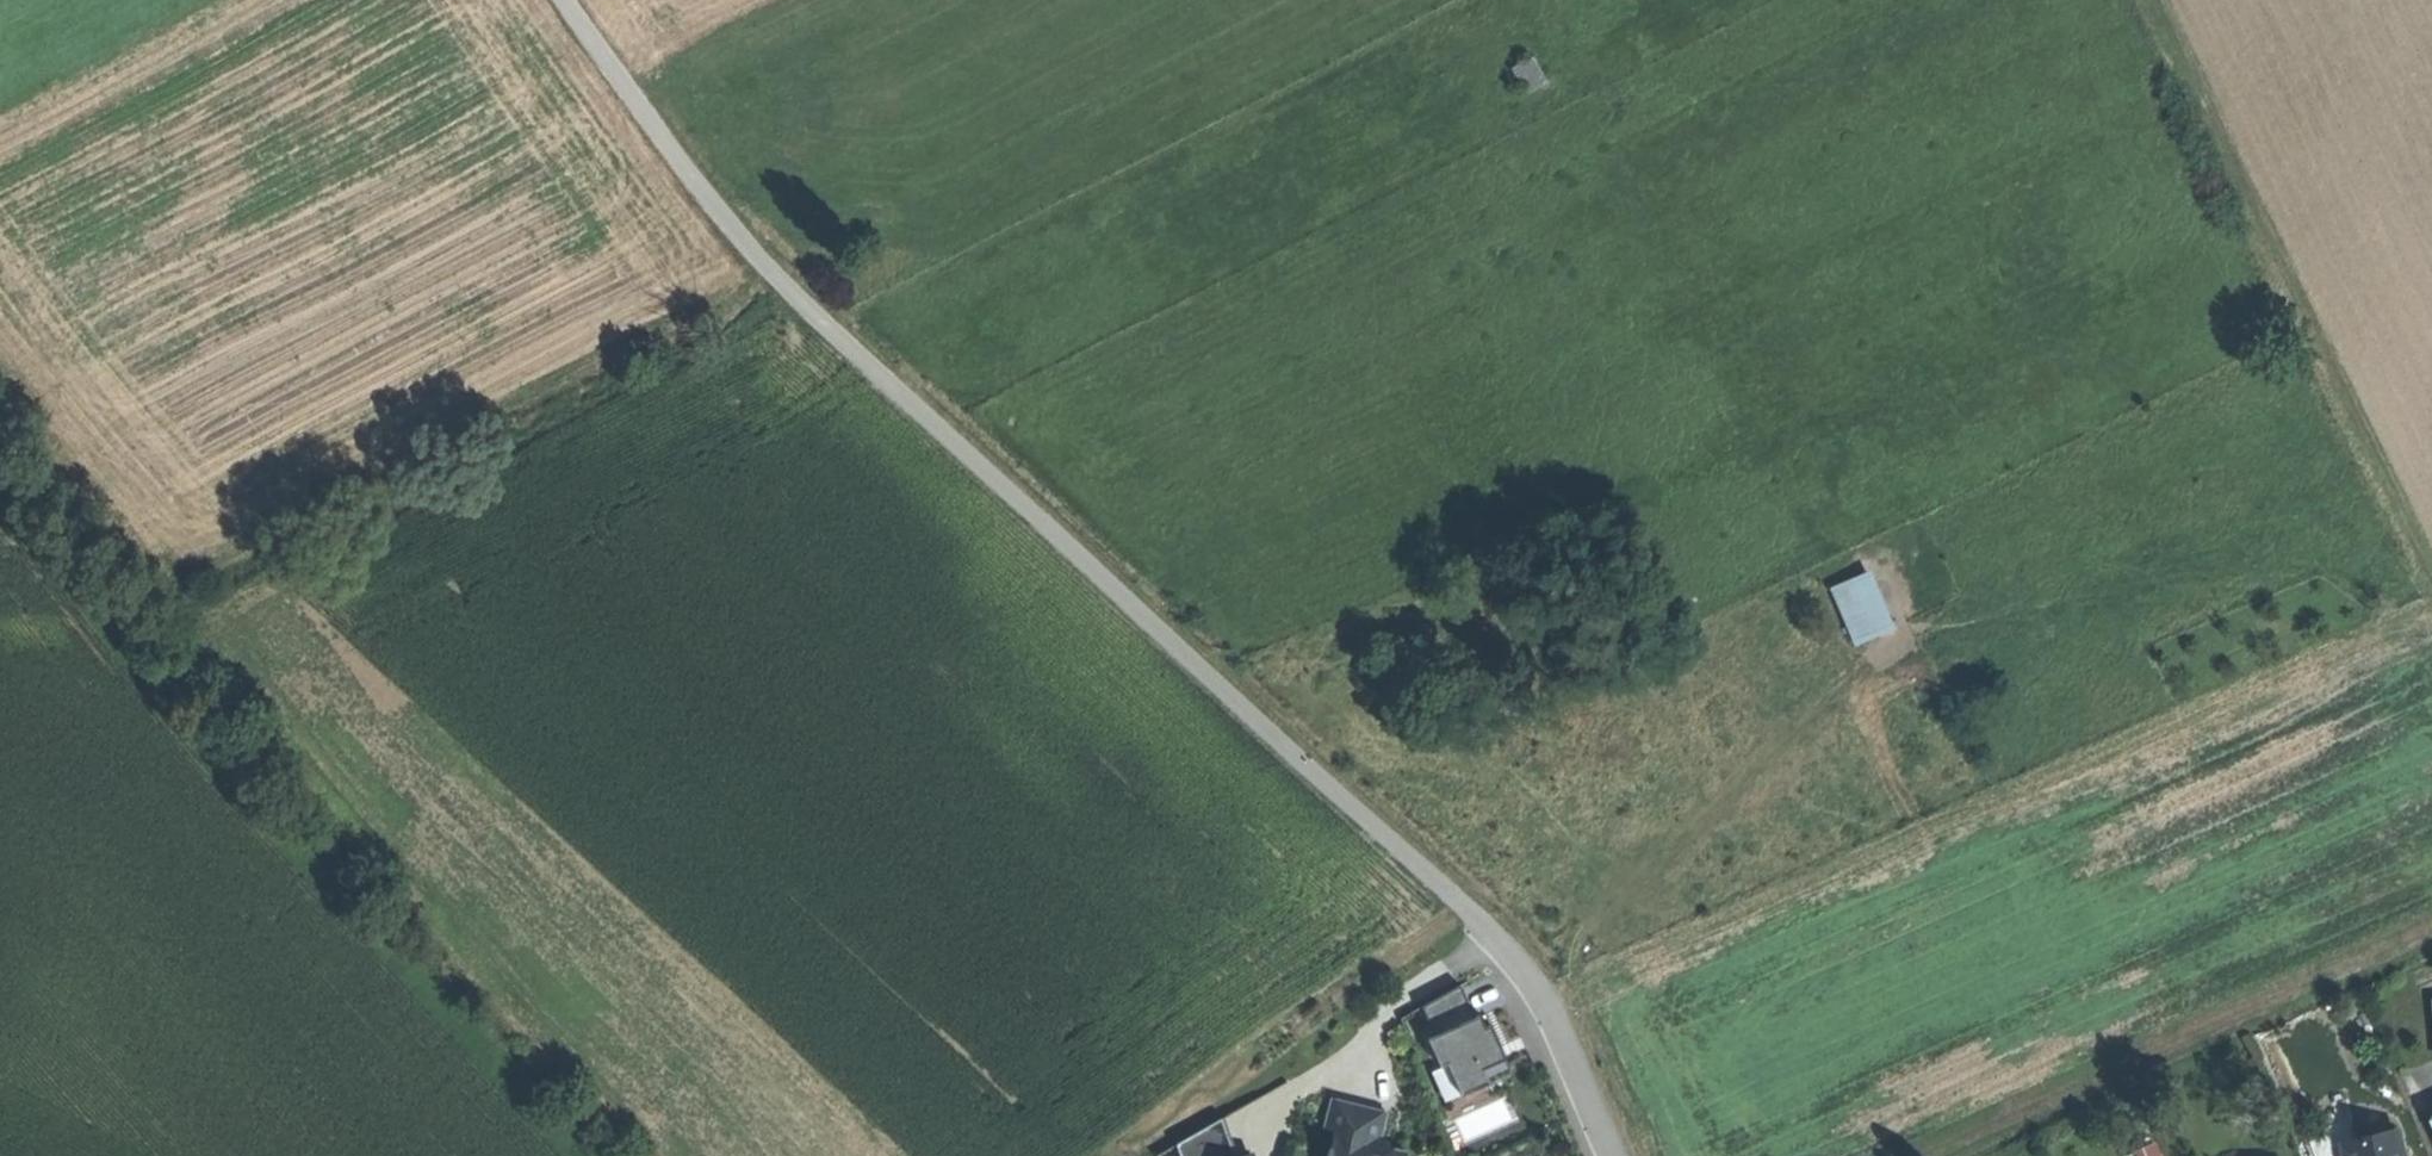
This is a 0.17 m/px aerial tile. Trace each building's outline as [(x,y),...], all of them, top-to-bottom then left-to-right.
[(1895,625),(1871,570),(1831,587),(1855,642),(1895,625)] [(1475,1018),(1461,986),(1422,1008),(1435,1036),(1475,1018)] [(1480,1016),(1475,1018),(1435,1036),(1428,1039),(1441,1067),(1447,1064),(1462,1096),(1489,1083),(1488,1081),(1508,1071),(1498,1049),(1501,1048),(1491,1026),(1485,1028),(1480,1016)] [(1335,1099),(1328,1129),(1343,1133),(1339,1150),(1330,1148),(1328,1155),(1408,1155),(1408,1154),(1395,1150),(1389,1142),(1385,1141),(1381,1140),(1388,1113),(1335,1099)] [(1221,1119),(1176,1144),(1180,1155),(1235,1155),(1221,1119)] [(2397,1133),(2341,1147),(2343,1155),(2402,1155),(2397,1133)]
